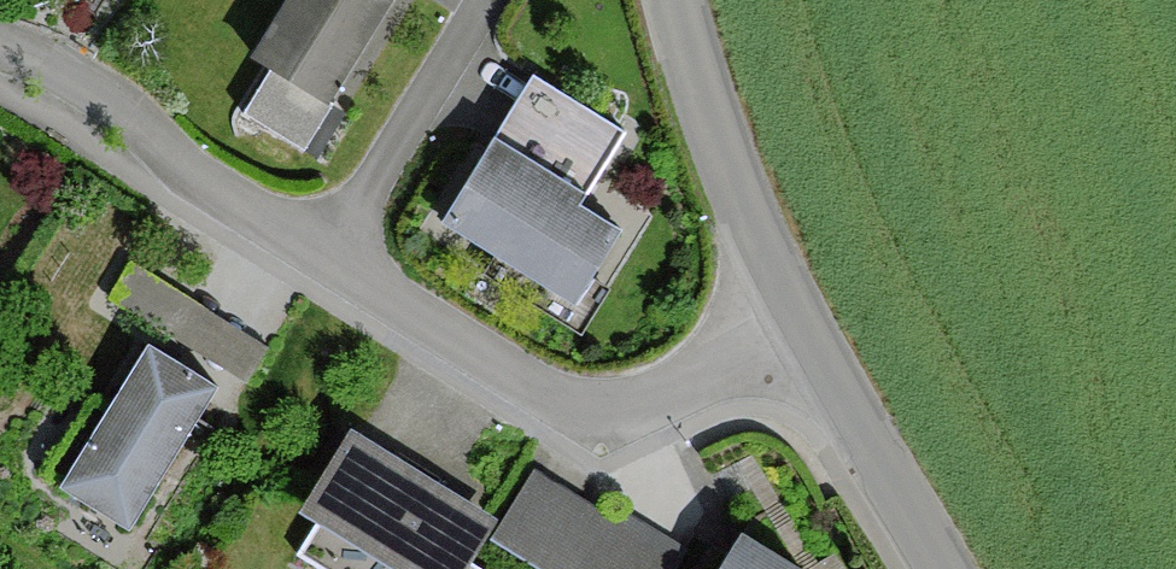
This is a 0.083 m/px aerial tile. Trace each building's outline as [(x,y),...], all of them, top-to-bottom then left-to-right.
[(260,69),(335,115),(405,0),(302,0),(260,69)] [(625,142),(537,86),(444,232),(579,318),(634,232),(586,201),(625,142)] [(224,401),(153,357),(64,501),(134,545),(224,401)] [(364,442),(313,522),(324,529),(302,564),(310,568),(476,568),(501,529),(364,442)] [(532,485),(492,552),(521,568),(669,568),(670,568),(532,485)]
